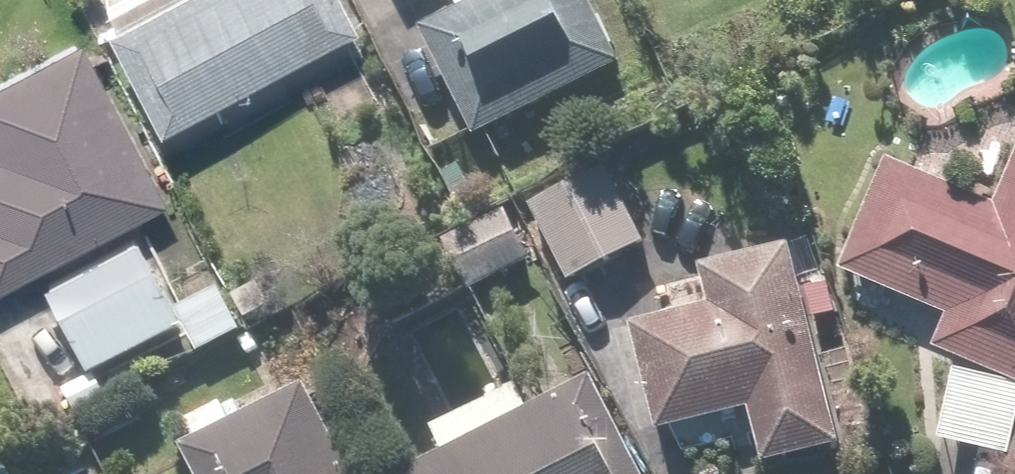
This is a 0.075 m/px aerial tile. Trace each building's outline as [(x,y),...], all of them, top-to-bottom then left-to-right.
[(112,13),(164,120),(359,25),(347,0),(139,0),(112,13)] [(466,12),(433,29),(483,130),(623,62),(592,0),(460,0),(466,12)] [(84,27),(0,69),(0,144),(4,152),(0,154),(0,284),(171,199),(84,27)] [(997,206),(890,161),(844,269),(951,314),(939,344),(1014,376),(1014,163),(997,206)] [(535,199),(572,278),(651,241),(613,162),(535,199)] [(477,290),(534,257),(505,208),(448,240),(477,290)] [(187,330),(137,233),(42,281),(92,378),(187,330)] [(755,408),(768,460),(846,440),(797,246),(711,268),(719,301),(637,322),(665,431),(755,408)] [(221,288),(184,309),(208,352),(245,331),(221,288)] [(956,369),(936,444),(1007,462),(1014,431),(1014,384),(956,369)] [(594,374),(397,473),(645,473),(594,374)] [(313,385),(191,449),(204,473),(358,473),(313,385)] [(28,448),(0,461),(0,473),(41,473),(28,448)]
